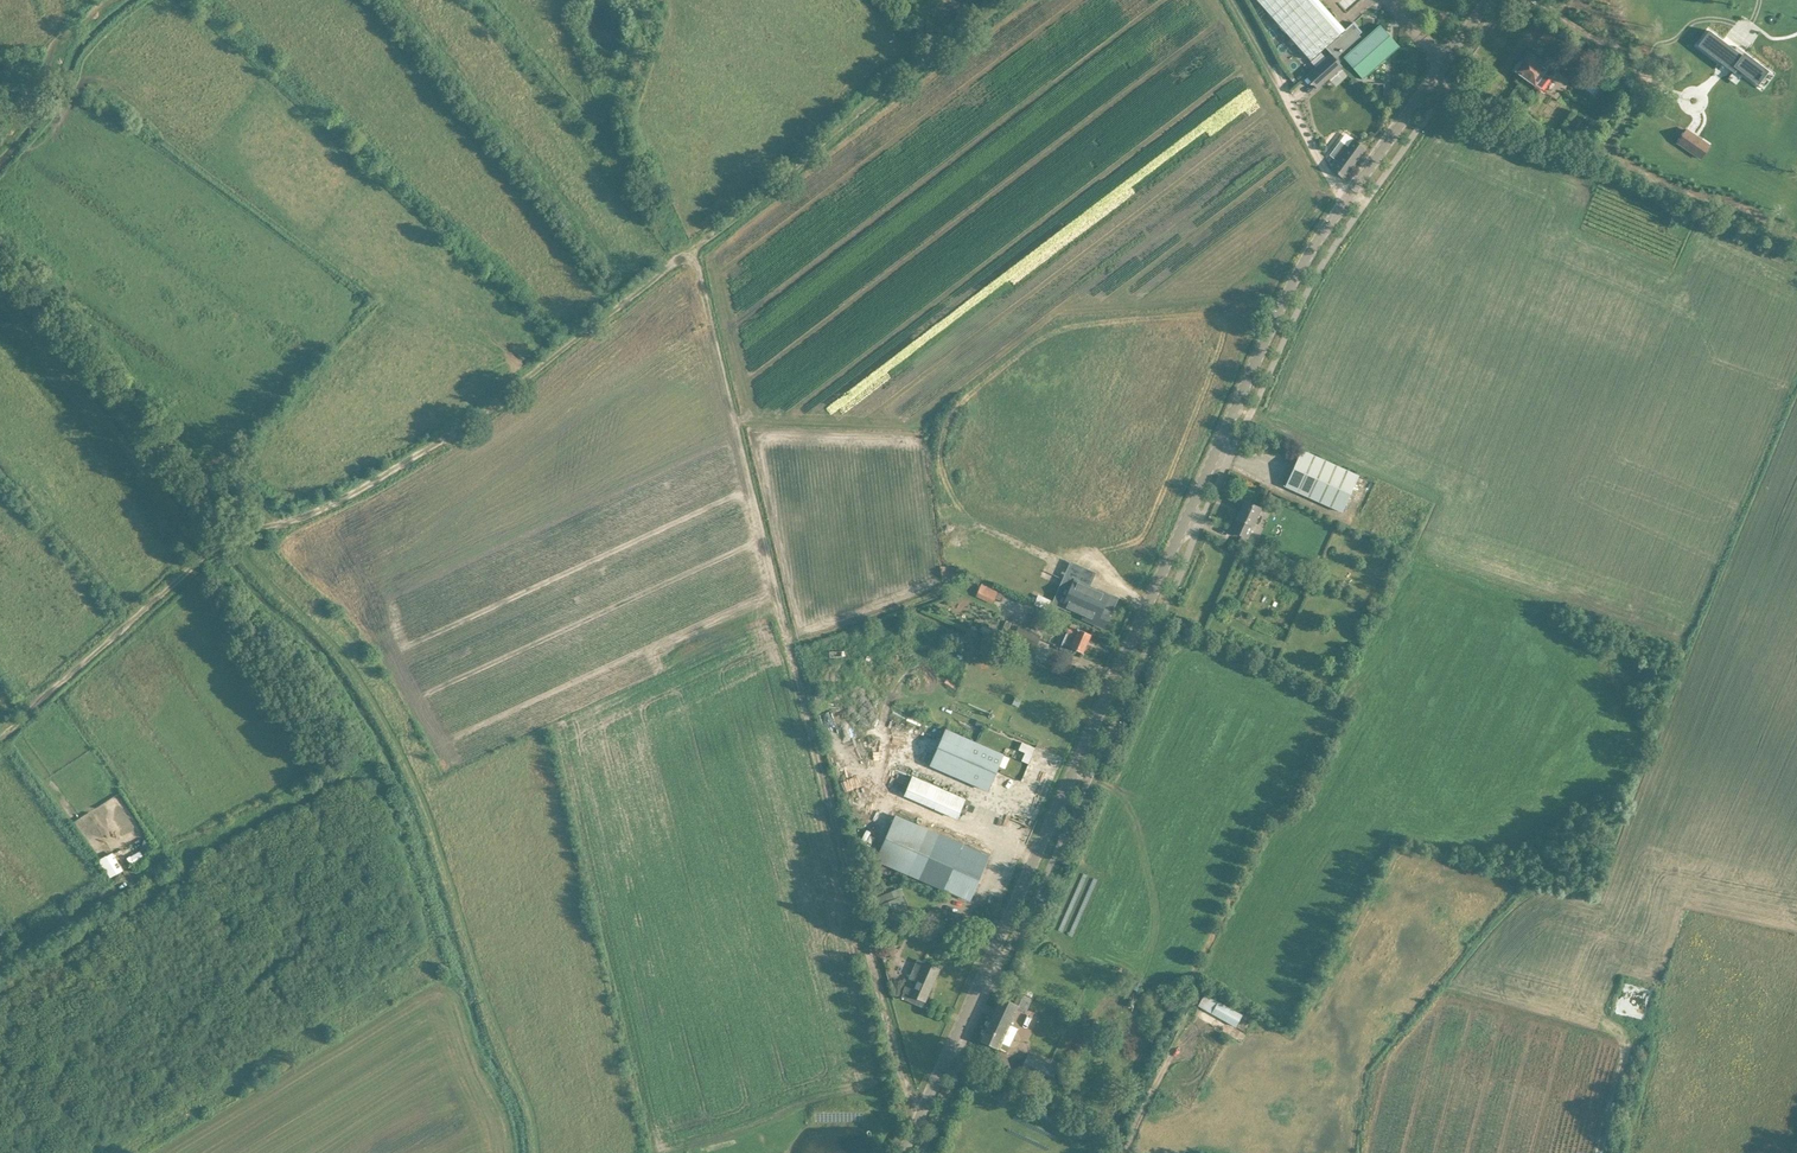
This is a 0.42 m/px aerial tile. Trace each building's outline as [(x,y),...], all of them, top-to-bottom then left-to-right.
[(1364,39),(1359,34),(1362,31),(1353,22),(1339,34),(1308,0),(1257,0),(1310,60),(1326,47),(1332,53),(1331,54),(1339,62),(1344,58),(1343,57),(1364,39)] [(1371,33),(1364,39),(1343,57),(1344,58),(1363,79),(1399,47),(1380,25),(1371,33)] [(1541,39),(1558,51),(1566,39),(1548,27),(1541,39)] [(1709,31),(1697,46),(1726,68),(1729,64),(1755,83),(1758,79),(1759,80),(1763,76),(1762,75),(1766,69),(1745,53),(1744,54),(1736,48),(1737,47),(1736,46),(1733,49),(1709,31)] [(1306,76),(1306,77),(1314,70),(1324,82),(1342,66),(1339,62),(1331,54),(1306,76)] [(1517,71),(1527,78),(1535,84),(1541,88),(1548,78),(1551,79),(1555,73),(1557,75),(1559,73),(1567,79),(1575,69),(1555,55),(1548,64),(1536,56),(1532,61),(1527,57),(1517,71)] [(1687,128),(1676,143),(1701,158),(1711,144),(1687,128)] [(1340,141),(1336,146),(1329,156),(1337,162),(1331,169),(1343,178),(1365,148),(1353,140),(1348,147),(1340,141)] [(1359,475),(1301,449),(1285,486),(1342,512),(1359,475)] [(1238,519),(1232,531),(1243,535),(1247,537),(1252,525),(1260,508),(1245,501),(1237,519),(1238,519)] [(1026,577),(1036,583),(1047,564),(1037,558),(1026,577)] [(1065,575),(1061,585),(1071,589),(1064,604),(1085,613),(1083,618),(1104,627),(1110,613),(1109,613),(1115,599),(1108,596),(1109,594),(1065,575)] [(982,584),(976,596),(993,603),(998,591),(982,584)] [(1040,595),(1037,602),(1046,607),(1050,600),(1040,595)] [(1034,614),(1030,625),(1039,629),(1040,626),(1044,628),(1048,620),(1043,618),(1044,617),(1034,614)] [(1019,625),(1014,637),(1036,647),(1041,635),(1019,625)] [(1062,643),(1060,649),(1070,653),(1073,648),(1083,652),(1091,634),(1080,629),(1077,628),(1077,629),(1070,625),(1062,643)] [(1025,696),(1015,693),(1012,702),(1021,705),(1025,696)] [(946,730),(931,765),(987,790),(1003,755),(946,730)] [(1028,751),(1024,759),(1030,762),(1038,747),(1025,740),(1021,748),(1028,751)] [(917,775),(908,796),(963,818),(971,797),(917,775)] [(895,816),(876,859),(909,873),(951,892),(970,900),(989,857),(978,852),(928,830),(895,816)] [(113,853),(100,861),(110,876),(122,868),(113,853)] [(881,940),(882,940),(891,944),(892,943),(892,944),(893,945),(894,946),(896,946),(898,945),(898,943),(898,941),(897,940),(895,939),(894,939),(893,940),(896,933),(885,928),(883,934),(881,934),(880,935),(879,936),(879,938),(879,939),(881,940)] [(918,960),(906,987),(901,998),(916,1004),(919,998),(925,1001),(940,969),(923,961),(923,962),(918,960)] [(895,979),(894,995),(901,995),(903,980),(895,979)] [(1260,1018),(1205,991),(1198,1005),(1253,1032),(1260,1018)] [(979,1040),(990,1045),(1007,1053),(1019,1027),(1009,1023),(1017,1004),(1000,996),(979,1040)] [(1020,1070),(1042,1080),(1050,1084),(1058,1068),(1028,1054),(1020,1070)]
